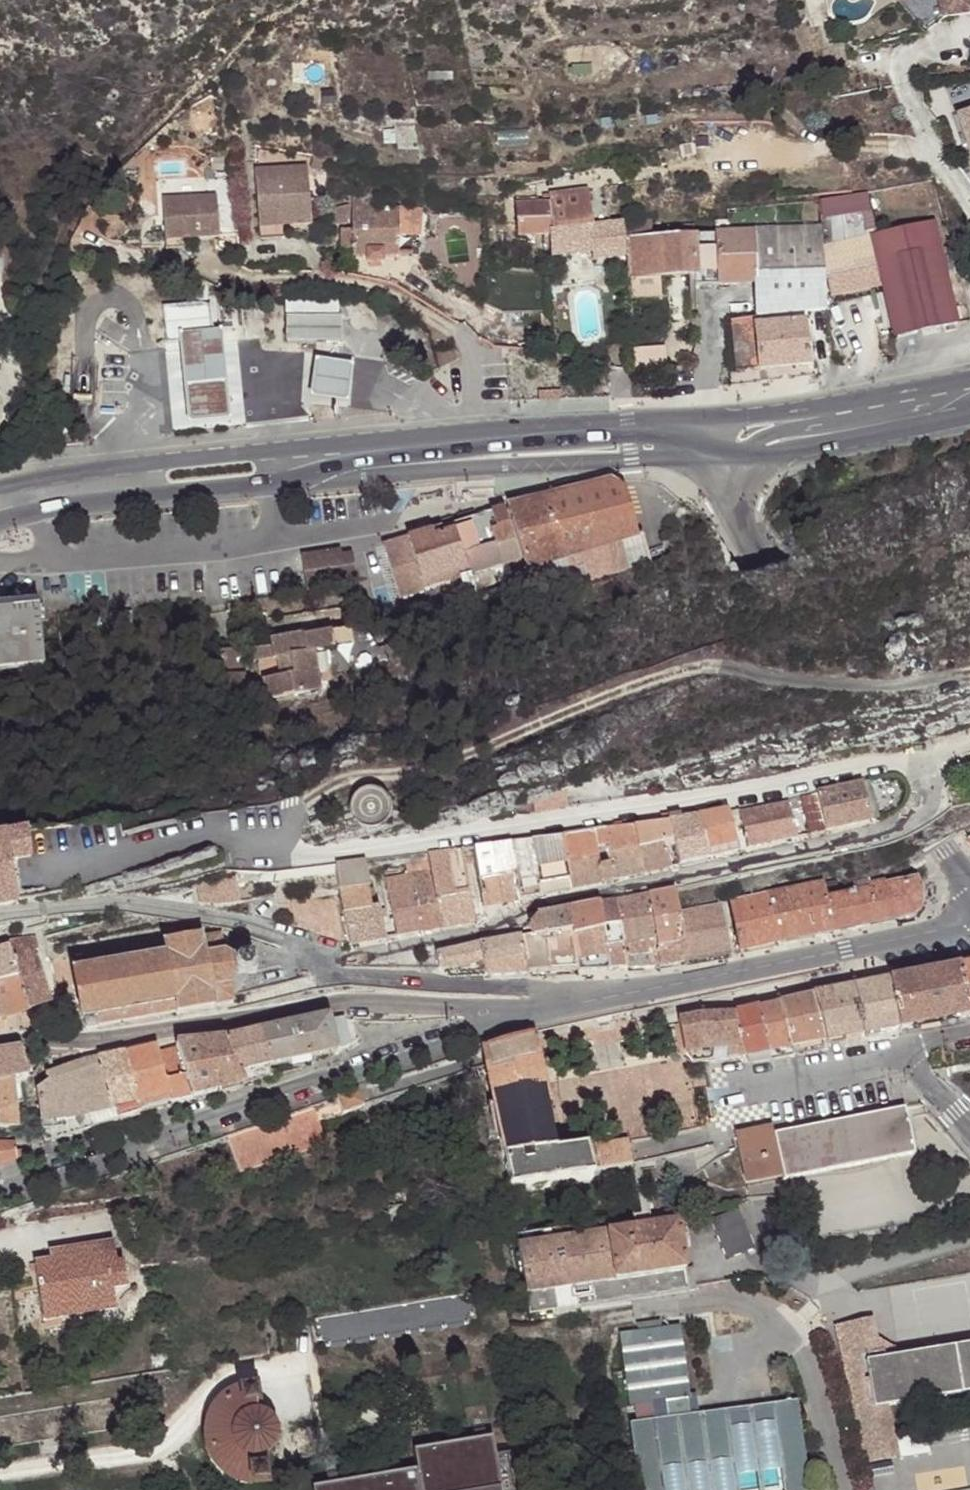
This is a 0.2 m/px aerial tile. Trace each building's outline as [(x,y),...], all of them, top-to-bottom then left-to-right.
[(943,18),(969,14),(969,0),(940,0),(943,18)] [(958,117),(969,153),(969,113),(958,117)] [(327,158),(313,155),(310,169),(324,172),(327,158)] [(254,169),(257,218),(266,214),(310,207),(307,165),(254,169)] [(516,239),(545,235),(548,258),(586,253),(587,261),(621,257),(618,222),(588,226),(583,190),(544,195),(546,205),(545,205),(512,206),(516,239)] [(160,197),(162,237),(184,237),(219,235),(217,194),(160,197)] [(328,204),(330,223),(353,220),(352,227),(340,228),(341,253),(352,252),(352,256),(367,256),(368,263),(383,262),(383,256),(398,255),(398,251),(398,230),(419,231),(420,205),(376,206),(375,196),(352,195),(352,201),(328,204)] [(257,218),(258,227),(281,226),(311,224),(310,207),(266,214),(257,218)] [(843,215),(820,220),(821,227),(827,277),(877,265),(893,338),(959,324),(935,220),(868,235),(861,211),(843,215)] [(862,211),(843,215),(861,211),(868,235),(862,211)] [(646,219),(618,222),(621,257),(622,280),(692,276),(693,287),(716,285),(711,233),(690,235),(689,226),(662,227),(663,236),(648,237),(646,219)] [(283,238),(281,226),(258,227),(259,240),(283,238)] [(819,227),(711,233),(716,285),(754,284),(757,315),(828,307),(819,227)] [(419,231),(398,230),(398,251),(411,251),(411,252),(427,253),(428,231),(419,231)] [(184,247),(184,237),(162,237),(163,248),(184,247)] [(209,284),(188,282),(188,295),(208,297),(209,284)] [(167,342),(182,341),(212,340),(211,333),(210,310),(202,304),(165,306),(167,342)] [(757,317),(731,319),(737,372),(807,365),(802,312),(757,317)] [(341,319),(287,317),(287,342),(340,344),(341,319)] [(221,333),(211,333),(212,340),(182,341),(188,421),(228,419),(221,333)] [(340,403),(349,365),(310,357),(301,394),(340,403)] [(561,390),(538,391),(539,400),(562,399),(561,390)] [(638,534),(623,488),(610,480),(508,507),(527,566),(528,568),(543,563),(638,534)] [(566,480),(543,486),(546,494),(568,488),(566,480)] [(506,507),(524,564),(525,566),(527,566),(508,507),(506,507)] [(504,508),(408,538),(425,590),(452,581),(456,593),(475,586),(472,575),(520,560),(504,508)] [(425,590),(408,538),(383,546),(400,598),(425,590)] [(340,551),(302,562),(312,597),(360,582),(352,555),(342,558),(340,551)] [(528,568),(527,566),(525,566),(521,567),(527,585),(548,579),(543,563),(528,568)] [(39,606),(0,610),(0,669),(45,665),(39,606)] [(322,687),(315,650),(335,646),(331,629),(304,637),(303,633),(270,640),(272,648),(274,659),(278,658),(282,675),(265,678),(269,698),(322,687)] [(274,659),(272,648),(251,652),(254,663),(274,659)] [(247,676),(236,676),(236,693),(248,692),(247,676)] [(955,772),(959,785),(969,782),(969,768),(955,772)] [(826,832),(873,821),(863,782),(816,792),(816,793),(826,832)] [(568,806),(564,785),(530,795),(534,813),(568,806)] [(348,809),(348,814),(350,821),(354,826),(359,830),(365,832),(371,833),(378,831),(383,828),(388,824),(391,818),(392,811),(391,805),(389,800),(386,795),(381,792),(376,790),(371,789),(365,789),(360,791),(355,794),(352,798),(349,803),(348,809)] [(816,793),(800,797),(810,835),(826,832),(816,793)] [(534,813),(530,795),(507,810),(508,813),(534,813)] [(764,808),(772,845),(797,839),(788,804),(764,808)] [(764,808),(739,812),(747,850),(772,845),(764,808)] [(696,815),(708,859),(739,852),(728,812),(727,810),(696,815)] [(696,815),(668,819),(674,840),(680,865),(708,859),(696,815)] [(668,819),(632,825),(644,872),(671,867),(665,843),(674,840),(668,819)] [(609,861),(613,879),(644,872),(632,825),(604,829),(606,844),(609,861)] [(562,837),(572,888),(604,881),(601,862),(597,846),(602,845),(606,844),(604,829),(562,835),(562,837)] [(17,902),(11,859),(30,857),(28,830),(9,832),(0,834),(0,906),(17,902)] [(562,837),(531,841),(541,894),(572,888),(562,837)] [(531,841),(508,843),(519,899),(541,894),(531,841)] [(508,843),(492,845),(503,902),(519,899),(508,843)] [(492,845),(472,848),(483,907),(503,902),(492,845)] [(462,849),(428,854),(431,870),(442,928),(476,922),(474,908),(462,849)] [(613,879),(609,861),(605,862),(608,880),(613,879)] [(335,865),(338,883),(344,913),(349,940),(350,944),(388,938),(381,903),(373,904),(365,862),(335,865)] [(442,928),(431,870),(409,874),(420,932),(442,928)] [(420,932),(409,874),(385,878),(397,936),(420,932)] [(868,888),(825,896),(832,932),(868,925),(905,918),(911,916),(916,912),(919,909),(920,905),(921,901),(916,878),(888,884),(887,879),(868,883),(868,888)] [(219,905),(240,901),(238,881),(199,884),(201,903),(219,905)] [(810,885),(766,894),(778,943),(832,932),(825,896),(822,883),(810,885)] [(674,891),(648,896),(650,910),(659,966),(684,963),(677,913),(674,891)] [(729,902),(740,952),(778,943),(766,894),(729,902)] [(648,896),(615,902),(618,915),(650,910),(648,896)] [(601,903),(603,930),(607,969),(628,968),(618,915),(615,902),(601,903)] [(569,909),(572,930),(573,936),(603,930),(601,903),(569,909)] [(721,904),(677,913),(684,963),(730,954),(721,904)] [(529,925),(532,935),(533,938),(572,930),(569,909),(538,915),(529,925)] [(653,967),(659,966),(650,910),(618,915),(628,968),(653,967)] [(532,935),(521,937),(528,972),(578,970),(573,936),(572,930),(533,938),(532,935)] [(603,930),(573,936),(578,970),(607,969),(603,930)] [(223,941),(221,933),(202,937),(201,934),(162,940),(163,943),(85,956),(84,954),(72,956),(74,968),(72,969),(80,1019),(83,1019),(84,1030),(97,1028),(97,1026),(175,1012),(175,1015),(214,1008),(214,1006),(233,1002),(232,995),(238,993),(247,978),(246,975),(256,973),(253,953),(243,955),(242,951),(227,940),(223,941)] [(7,940),(7,944),(17,974),(28,1009),(52,1002),(35,950),(38,949),(35,936),(7,940)] [(480,944),(483,961),(485,974),(528,972),(521,937),(502,940),(480,944)] [(0,945),(0,978),(17,974),(7,944),(0,945)] [(436,955),(438,969),(438,970),(448,969),(466,966),(483,961),(480,944),(436,955)] [(968,1015),(969,1014),(969,963),(958,966),(968,1015)] [(958,966),(889,979),(899,1028),(968,1015),(958,966)] [(17,974),(0,978),(0,1011),(2,1017),(28,1009),(17,974)] [(853,986),(862,1035),(899,1028),(889,979),(853,986)] [(853,986),(814,994),(826,1042),(862,1035),(853,986)] [(781,1001),(791,1048),(826,1042),(814,994),(781,1001)] [(781,1001),(756,1007),(769,1052),(791,1048),(781,1001)] [(737,1010),(743,1043),(745,1056),(769,1052),(756,1007),(737,1010)] [(696,1014),(678,1019),(678,1022),(684,1051),(743,1043),(737,1010),(696,1014)] [(259,1030),(270,1066),(338,1051),(330,1019),(329,1014),(291,1023),(259,1030)] [(344,1017),(330,1019),(338,1051),(349,1046),(358,1039),(354,1021),(354,1019),(344,1017)] [(259,1030),(225,1038),(240,1072),(270,1066),(259,1030)] [(483,1047),(486,1063),(538,1050),(534,1033),(483,1047)] [(225,1038),(201,1041),(218,1091),(244,1084),(240,1072),(225,1038)] [(177,1050),(172,1051),(181,1078),(186,1076),(192,1097),(218,1091),(201,1041),(175,1044),(177,1050)] [(743,1043),(684,1051),(691,1063),(745,1056),(743,1043)] [(157,1044),(124,1052),(138,1103),(168,1097),(159,1053),(157,1044)] [(13,1081),(13,1082),(27,1080),(27,1078),(19,1048),(0,1051),(0,1083),(13,1081)] [(538,1050),(486,1063),(487,1065),(510,1186),(512,1186),(592,1175),(587,1149),(586,1145),(556,1149),(538,1051),(538,1050)] [(159,1053),(168,1097),(169,1103),(192,1097),(186,1076),(181,1078),(172,1051),(159,1053)] [(98,1058),(112,1108),(116,1121),(141,1114),(138,1103),(124,1052),(98,1058)] [(98,1058),(89,1059),(85,1060),(81,1062),(45,1075),(48,1080),(36,1090),(41,1123),(44,1143),(91,1128),(87,1113),(112,1108),(98,1058)] [(270,1066),(240,1072),(244,1084),(273,1076),(270,1066)] [(17,1128),(13,1082),(13,1081),(0,1083),(0,1127),(17,1128)] [(359,1089),(337,1097),(343,1114),(364,1106),(359,1089)] [(168,1097),(138,1103),(141,1114),(170,1106),(169,1103),(168,1097)] [(343,1114),(337,1097),(227,1135),(242,1177),(310,1154),(308,1150),(327,1143),(320,1121),(343,1114)] [(905,1103),(736,1137),(744,1182),(783,1174),(784,1180),(914,1153),(905,1103)] [(91,1128),(116,1121),(112,1108),(87,1113),(91,1128)] [(0,1143),(0,1164),(17,1157),(15,1143),(0,1143)] [(632,1169),(632,1167),(628,1143),(587,1149),(592,1175),(632,1169)] [(479,1173),(488,1172),(486,1155),(483,1151),(474,1153),(476,1171),(479,1173)] [(632,1167),(632,1169),(640,1214),(632,1215),(633,1226),(519,1244),(526,1292),(687,1267),(679,1220),(650,1224),(645,1186),(663,1182),(658,1160),(632,1167)] [(744,1202),(696,1220),(709,1252),(756,1234),(744,1202)] [(53,1259),(35,1263),(45,1320),(64,1318),(67,1332),(137,1319),(126,1259),(118,1260),(114,1239),(52,1250),(53,1259)] [(316,1319),(317,1322),(319,1340),(324,1341),(327,1343),(328,1347),(468,1324),(469,1321),(470,1318),(474,1315),(472,1298),(471,1294),(316,1319)] [(865,1360),(893,1356),(891,1345),(878,1338),(873,1316),(832,1326),(866,1464),(876,1461),(900,1456),(895,1431),(889,1409),(873,1412),(865,1360)] [(642,1324),(643,1331),(666,1327),(665,1320),(642,1324)] [(622,1335),(632,1408),(638,1407),(658,1403),(661,1422),(641,1426),(633,1427),(642,1489),(808,1489),(793,1399),(703,1415),(698,1416),(675,1420),(672,1401),(695,1397),(684,1324),(666,1327),(643,1331),(622,1335)] [(865,1360),(873,1412),(889,1409),(969,1396),(969,1344),(893,1356),(865,1360)] [(266,1479),(266,1474),(264,1451),(268,1448),(272,1443),(275,1437),(275,1428),(272,1422),(266,1417),(259,1415),(256,1386),(242,1388),(231,1394),(221,1402),(213,1414),(210,1432),(211,1443),(214,1453),(222,1466),(235,1475),(245,1479),(251,1480),(259,1480),(266,1479)] [(703,1415),(700,1396),(695,1397),(698,1416),(703,1415)] [(695,1397),(672,1401),(675,1420),(698,1416),(695,1397)] [(658,1403),(638,1407),(641,1426),(661,1422),(658,1403)] [(418,1452),(421,1472),(314,1488),(315,1489),(504,1489),(497,1439),(418,1452)]
